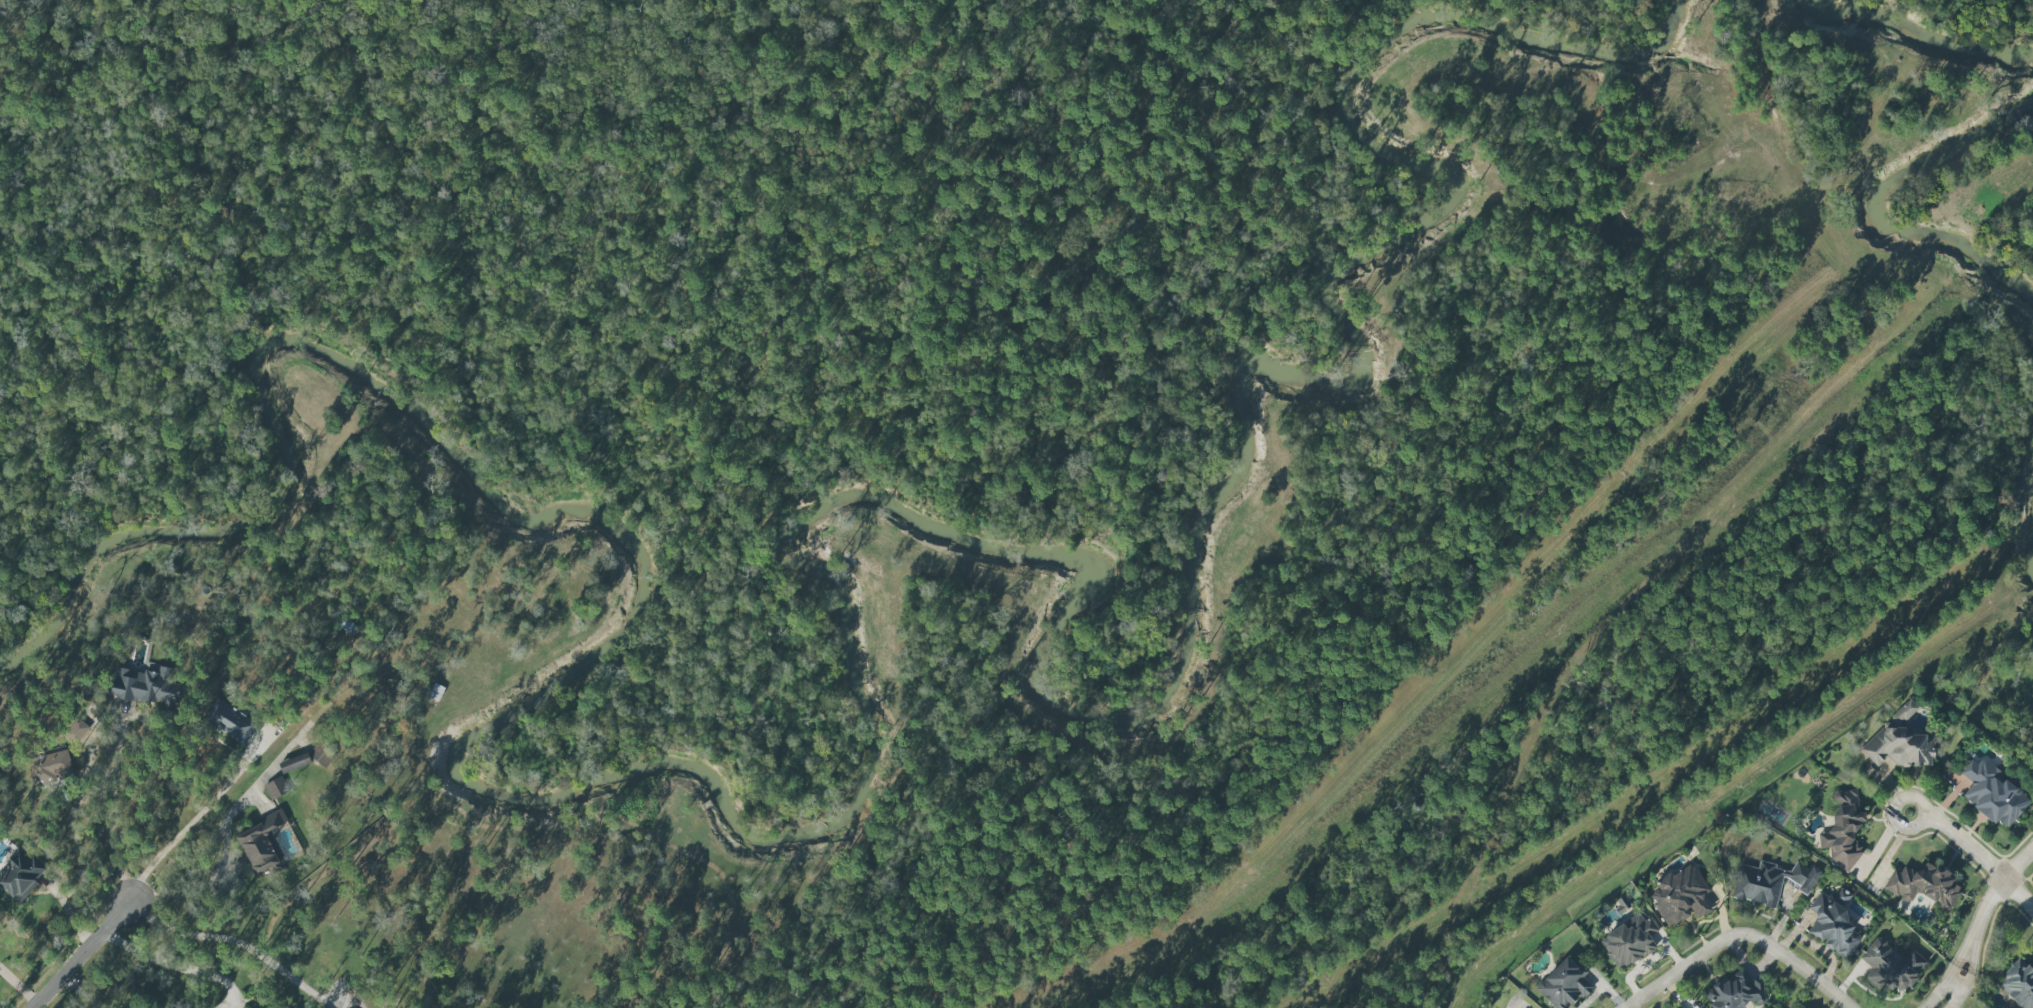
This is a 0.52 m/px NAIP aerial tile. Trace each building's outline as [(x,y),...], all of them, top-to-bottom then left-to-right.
[(173,669),(160,667),(159,674),(115,667),(110,697),(175,708),(179,684),(171,683),(173,669)] [(243,746),(258,723),(217,698),(202,721),(243,746)] [(1891,716),(1900,725),(1918,707),(1909,699),(1891,716)] [(82,741),(89,727),(76,720),(69,735),(82,741)] [(1859,748),(1876,767),(1888,756),(1902,771),(1911,763),(1914,768),(1920,762),(1925,767),(1937,757),(1929,748),(1930,746),(1907,721),(1896,731),(1888,722),(1859,748)] [(278,763),(282,773),(311,764),(307,753),(278,763)] [(1961,799),(1995,824),(1997,821),(2009,829),(2030,799),(2000,778),(2004,772),(1982,757),(1977,765),(1970,760),(1960,774),(1972,783),(1961,799)] [(270,801),(289,791),(282,776),(262,786),(270,801)] [(1847,873),(1861,853),(1861,848),(1853,842),(1853,834),(1860,824),(1857,790),(1836,792),(1833,795),(1834,802),(1839,806),(1831,815),(1832,825),(1825,834),(1818,835),(1819,849),(1828,848),(1829,860),(1847,873)] [(279,865),(267,834),(288,825),(283,813),(236,832),(254,875),(279,865)] [(46,873),(22,850),(0,873),(0,887),(17,903),(46,873)] [(1732,898),(1759,903),(1767,907),(1776,909),(1782,877),(1785,878),(1798,885),(1797,891),(1807,896),(1821,871),(1812,866),(1810,869),(1796,861),(1790,872),(1783,870),(1769,863),(1760,861),(1757,868),(1739,864),(1732,898)] [(1882,889),(1910,904),(1916,893),(1941,905),(1939,908),(1948,913),(1962,887),(1946,879),(1949,874),(1925,862),(1919,874),(1903,865),(1900,872),(1893,869),(1882,889)] [(1666,928),(1692,914),(1695,919),(1710,912),(1701,896),(1708,892),(1693,864),(1646,889),(1666,928)] [(1847,959),(1861,935),(1846,926),(1853,914),(1844,909),(1852,895),(1839,887),(1832,899),(1819,891),(1808,910),(1817,916),(1807,933),(1824,943),(1822,945),(1847,959)] [(1649,937),(1658,931),(1650,917),(1644,922),(1639,914),(1598,939),(1617,971),(1656,948),(1649,937)] [(1927,962),(1911,950),(1901,963),(1889,954),(1893,949),(1876,936),(1859,958),(1872,968),(1864,978),(1887,995),(1893,987),(1903,994),(1927,962)] [(1567,955),(1534,988),(1555,1007),(1563,1007),(1568,1003),(1570,1005),(1579,995),(1581,997),(1596,983),(1567,955)] [(2017,957),(2001,977),(1998,989),(2021,1007),(2032,1007),(2032,970),(2017,957)] [(1753,987),(1743,969),(1703,991),(1712,1007),(1743,1007),(1753,1003),(1755,1007),(1767,1000),(1758,984),(1753,987)]
